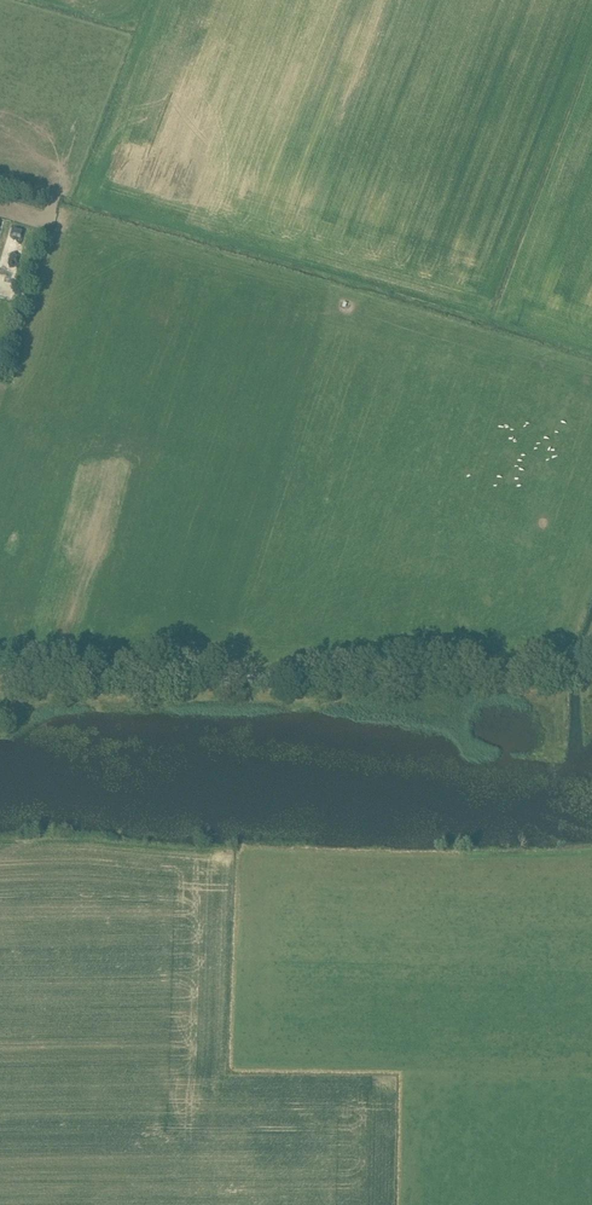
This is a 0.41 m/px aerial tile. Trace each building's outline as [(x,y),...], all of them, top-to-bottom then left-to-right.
[(3,244),(24,251),(30,230),(9,223),(3,244)]
